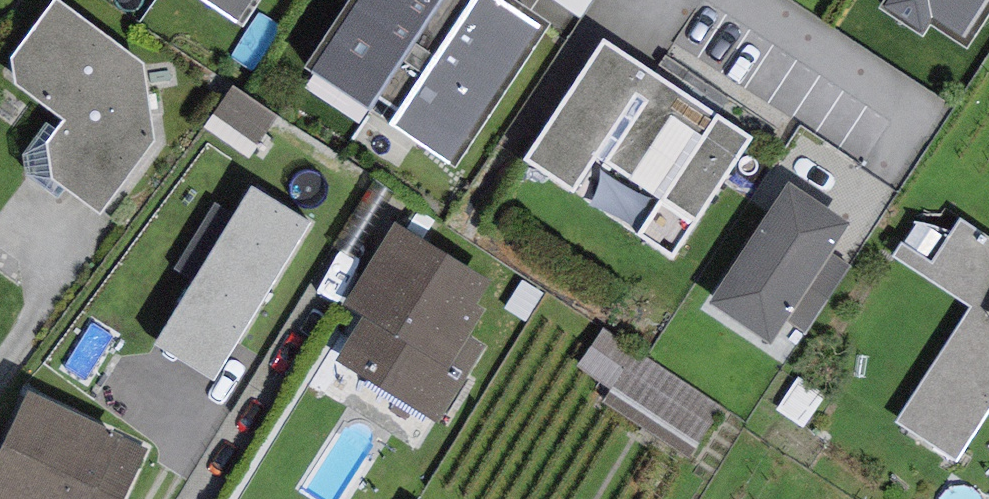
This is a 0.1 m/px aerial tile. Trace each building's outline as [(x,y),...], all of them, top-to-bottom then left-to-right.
[(241,32),(263,0),(193,0),(241,32)] [(504,0),(351,0),(303,72),(370,116),(374,110),(394,123),(390,130),(455,173),(550,31),(504,0)] [(886,1),(879,12),(924,41),(931,31),(968,54),(988,21),(988,0),(885,0),(886,1)] [(144,67),(56,2),(12,62),(16,90),(65,125),(46,148),(51,184),(100,218),(156,145),(144,67)] [(754,139),(602,43),(525,162),(571,192),(596,158),(661,208),(640,239),(675,258),(754,139)] [(253,184),(153,345),(212,382),(312,220),(253,184)] [(850,226),(788,186),(709,308),(772,349),(787,325),(806,336),(850,268),(831,256),(850,226)] [(979,299),(904,426),(967,464),(988,427),(988,235),(963,220),(933,272),(979,299)] [(491,282),(393,224),(342,307),(363,320),(336,363),(439,425),(445,415),(447,417),(469,381),(467,379),(484,351),(469,343),(485,317),(474,310),(491,282)] [(28,396),(0,454),(0,498),(95,498),(123,440),(28,396)] [(123,440),(95,498),(124,498),(147,451),(123,440)]
